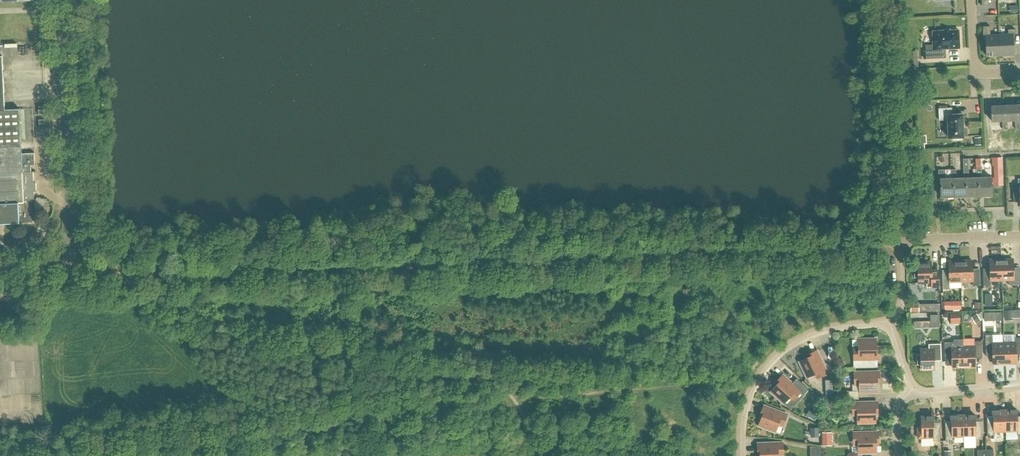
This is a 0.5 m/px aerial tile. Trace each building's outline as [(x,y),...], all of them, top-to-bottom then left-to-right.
[(1000,55),(999,35),(990,35),(990,26),(983,26),(983,45),(986,45),(986,56),(1000,55)] [(1008,34),(999,35),(1000,55),(1014,54),(1013,35),(1015,34),(1015,29),(1008,29),(1008,34)] [(959,48),(959,30),(933,31),(933,49),(926,49),(926,59),(946,58),(946,49),(959,48)] [(908,51),(909,67),(918,67),(917,51),(908,51)] [(5,111),(3,56),(0,56),(0,228),(2,226),(2,221),(34,219),(37,214),(36,200),(34,200),(34,192),(36,190),(36,183),(33,181),(33,172),(32,172),(31,153),(22,154),(20,110),(5,111)] [(1016,104),(1003,105),(1004,124),(1016,124),(1016,104)] [(1003,105),(990,106),(991,125),(1004,124),(1003,105)] [(952,107),(939,108),(939,120),(948,120),(948,137),(953,137),(953,139),(961,139),(961,137),(964,137),(963,114),(952,114),(952,107)] [(1002,157),(992,157),(992,165),(1003,165),(1002,157)] [(968,158),(963,159),(964,177),(965,177),(966,195),(979,195),(978,177),(976,177),(969,177),(968,158)] [(981,168),(976,168),(976,177),(978,177),(979,195),(991,195),(991,176),(981,177),(981,168)] [(943,169),(938,169),(938,179),(940,179),(941,196),(954,196),(953,178),(951,178),(943,178),(943,169)] [(957,169),(951,169),(951,178),(953,178),(954,196),(966,195),(965,177),(964,177),(957,178),(957,169)] [(1003,177),(992,177),(993,185),(1003,185),(1003,177)] [(990,272),(983,272),(984,287),(991,287),(990,280),(1002,280),(1001,259),(990,260),(990,272)] [(1002,280),(1009,280),(1009,284),(1019,284),(1019,271),(1013,271),(1013,259),(1001,259),(1002,280)] [(949,261),(949,273),(942,273),(943,289),(950,288),(949,282),(961,281),(960,260),(949,261)] [(972,260),(960,260),(961,281),(973,281),(973,286),(980,285),(979,272),(972,272),(972,260)] [(914,267),(914,277),(918,277),(918,283),(927,282),(927,287),(939,287),(938,274),(931,274),(931,261),(918,262),(918,267),(914,267)] [(961,300),(944,301),(945,310),(961,309),(961,300)] [(919,303),(911,304),(911,312),(919,312),(919,303)] [(1004,320),(1013,320),(1013,319),(1019,319),(1019,309),(1004,310),(1004,320)] [(913,327),(938,326),(938,314),(928,314),(928,320),(913,321),(913,327)] [(960,314),(950,314),(951,324),(960,324),(960,314)] [(1005,363),(1004,343),(1002,343),(1002,335),(992,335),(992,334),(985,335),(986,352),(992,352),(993,364),(1005,363)] [(1015,338),(1016,342),(1004,343),(1005,363),(1016,363),(1016,351),(1019,351),(1019,337),(1015,338)] [(858,347),(854,347),(854,360),(879,359),(879,349),(876,349),(876,339),(858,339),(858,347)] [(954,342),(944,342),(945,355),(952,355),(952,367),(964,367),(963,346),(963,339),(954,339),(954,342)] [(963,346),(964,367),(975,366),(975,354),(982,354),(982,341),(974,341),(975,346),(963,346)] [(921,354),(917,354),(917,364),(921,364),(921,370),(935,369),(934,357),(941,357),(941,343),(928,344),(929,349),(920,349),(921,354)] [(808,354),(809,356),(799,361),(807,377),(814,374),(816,378),(828,373),(817,350),(808,354)] [(880,381),(879,371),(854,372),(855,385),(859,385),(860,392),(877,392),(877,381),(880,381)] [(796,397),(800,393),(803,396),(809,389),(797,378),(792,383),(783,374),(776,382),(778,383),(770,391),(784,403),(791,395),(794,395),(796,397)] [(850,390),(837,391),(837,400),(850,399),(850,390)] [(875,422),(875,412),(878,411),(877,402),(852,402),(853,414),(857,414),(858,423),(875,422)] [(760,415),(762,415),(759,425),(775,432),(778,424),(783,426),(787,414),(764,405),(760,415)] [(1005,410),(993,411),(993,416),(987,417),(987,435),(995,435),(994,432),(1006,431),(1005,410)] [(1006,431),(1017,431),(1017,434),(1019,434),(1019,416),(1018,416),(1017,410),(1005,410),(1006,431)] [(806,416),(815,422),(819,416),(810,411),(806,416)] [(951,416),(951,421),(945,422),(945,440),(953,440),(953,437),(964,436),(963,415),(951,416)] [(963,415),(964,436),(975,436),(975,439),(982,439),(982,420),(976,421),(976,415),(963,415)] [(921,427),(917,427),(918,438),(932,437),(933,437),(933,441),(940,441),(940,422),(934,422),(934,416),(921,417),(921,427)] [(878,432),(853,432),(853,440),(858,439),(858,453),(876,452),(876,441),(878,441),(878,432)] [(833,433),(824,434),(824,446),(833,446),(833,433)] [(783,455),(782,442),(757,443),(758,453),(760,453),(760,455),(778,455),(783,455)] [(820,447),(810,447),(810,455),(819,455),(820,447)]
